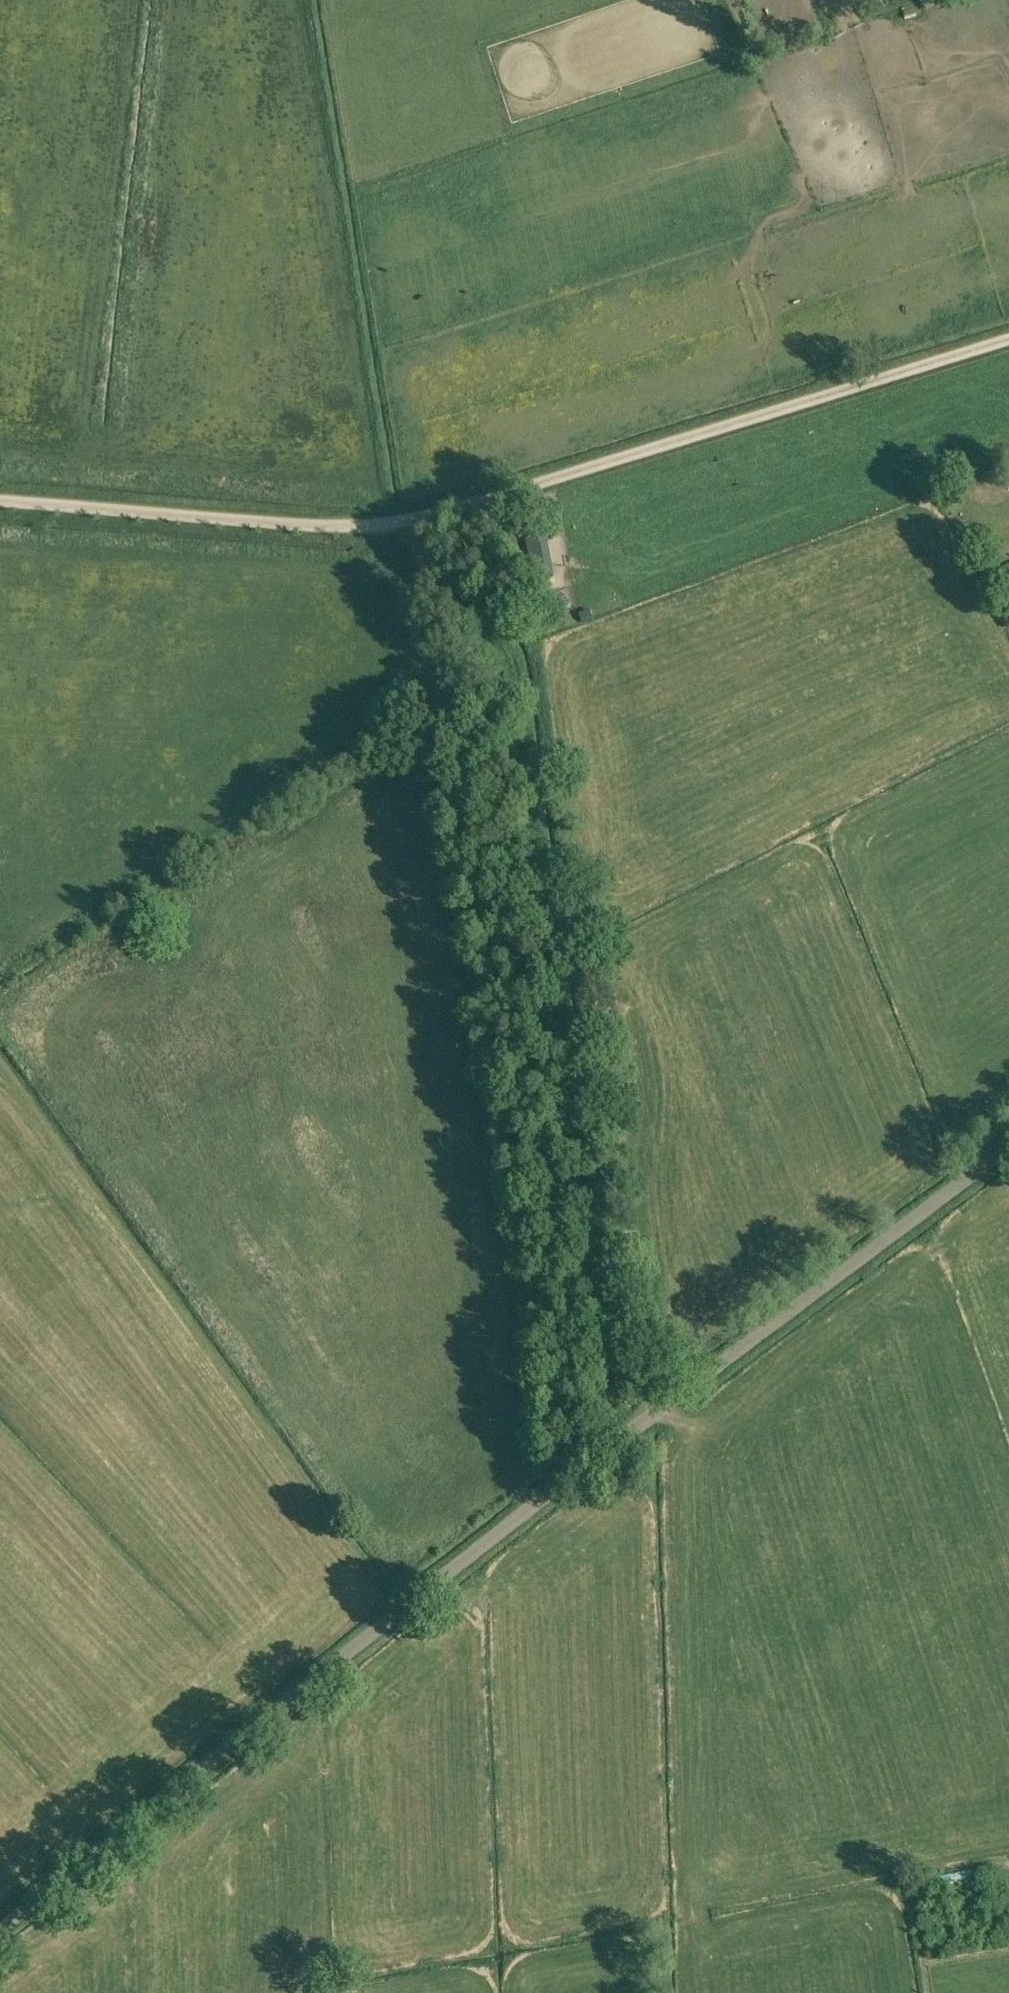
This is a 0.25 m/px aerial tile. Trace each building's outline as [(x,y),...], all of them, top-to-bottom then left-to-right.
[(754,0),(736,0),(737,9),(755,8),(754,0)] [(548,535),(527,539),(530,555),(551,551),(548,535)]
